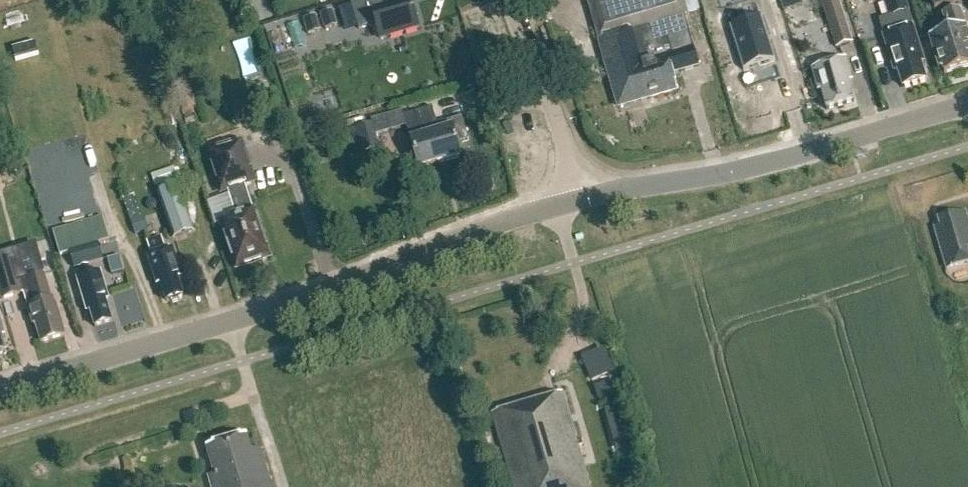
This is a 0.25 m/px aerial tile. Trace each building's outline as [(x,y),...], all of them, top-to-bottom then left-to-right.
[(422,26),(411,0),(409,0),(385,7),(382,0),(370,0),(351,6),(360,29),(377,24),(383,38),(422,26)] [(604,57),(688,32),(684,18),(687,17),(683,0),(605,0),(589,5),(604,57)] [(788,8),(806,2),(805,0),(785,0),(788,8)] [(852,44),(838,0),(823,0),(821,1),(836,49),(852,44)] [(889,19),(908,13),(909,13),(905,0),(883,0),(889,18),(889,19)] [(958,0),(931,0),(935,12),(942,10),(944,16),(943,17),(948,34),(929,39),(939,72),(943,71),(944,76),(967,69),(967,36),(958,4),(959,4),(958,0)] [(337,27),(333,11),(321,15),(326,30),(337,27)] [(908,13),(889,19),(889,18),(879,21),(884,37),(883,37),(893,71),(897,72),(903,88),(926,81),(921,64),(924,63),(913,28),(908,13)] [(304,20),(309,35),(320,32),(316,17),(304,20)] [(732,29),(745,72),(775,64),(762,20),(732,29)] [(688,32),(604,57),(619,108),(677,92),(671,73),(701,65),(692,34),(689,35),(688,32)] [(852,83),(846,60),(812,71),(818,93),(821,92),(827,111),(854,103),(849,84),(852,83)] [(461,159),(457,145),(469,142),(463,119),(437,126),(432,108),(403,117),(406,128),(419,171),(461,159)] [(267,130),(278,127),(274,112),(263,115),(267,130)] [(351,130),(359,156),(380,149),(373,124),(351,130)] [(238,220),(223,225),(238,269),(268,259),(254,215),(253,215),(248,200),(249,199),(244,185),(252,182),(240,147),(210,157),(222,192),(228,190),(233,204),(238,220)] [(15,181),(11,165),(0,168),(0,185),(15,181)] [(151,176),(155,188),(178,180),(174,168),(151,176)] [(178,188),(157,195),(173,240),(194,233),(178,188)] [(967,264),(967,223),(965,214),(957,216),(938,221),(940,228),(935,230),(946,271),(967,264)] [(149,232),(144,217),(131,221),(136,236),(149,232)] [(110,242),(103,218),(53,233),(60,257),(70,254),(74,270),(79,269),(82,280),(78,282),(87,314),(90,313),(95,328),(112,324),(105,302),(109,301),(101,274),(91,278),(87,266),(103,261),(99,245),(110,242)] [(183,298),(178,281),(182,280),(173,250),(165,253),(161,240),(148,244),(153,257),(148,258),(157,288),(161,287),(166,303),(167,303),(172,305),(172,306),(180,303),(183,298)] [(44,274),(25,280),(22,269),(16,271),(12,256),(0,259),(0,294),(1,299),(22,293),(23,292),(28,309),(33,326),(36,327),(41,344),(64,338),(54,302),(52,302),(44,275),(44,274)] [(107,260),(112,276),(124,272),(119,256),(107,260)] [(562,396),(493,417),(513,486),(589,486),(562,396)] [(605,411),(611,433),(623,430),(618,408),(605,411)] [(260,451),(251,453),(247,438),(207,450),(215,478),(209,479),(212,486),(270,486),(260,451)]
